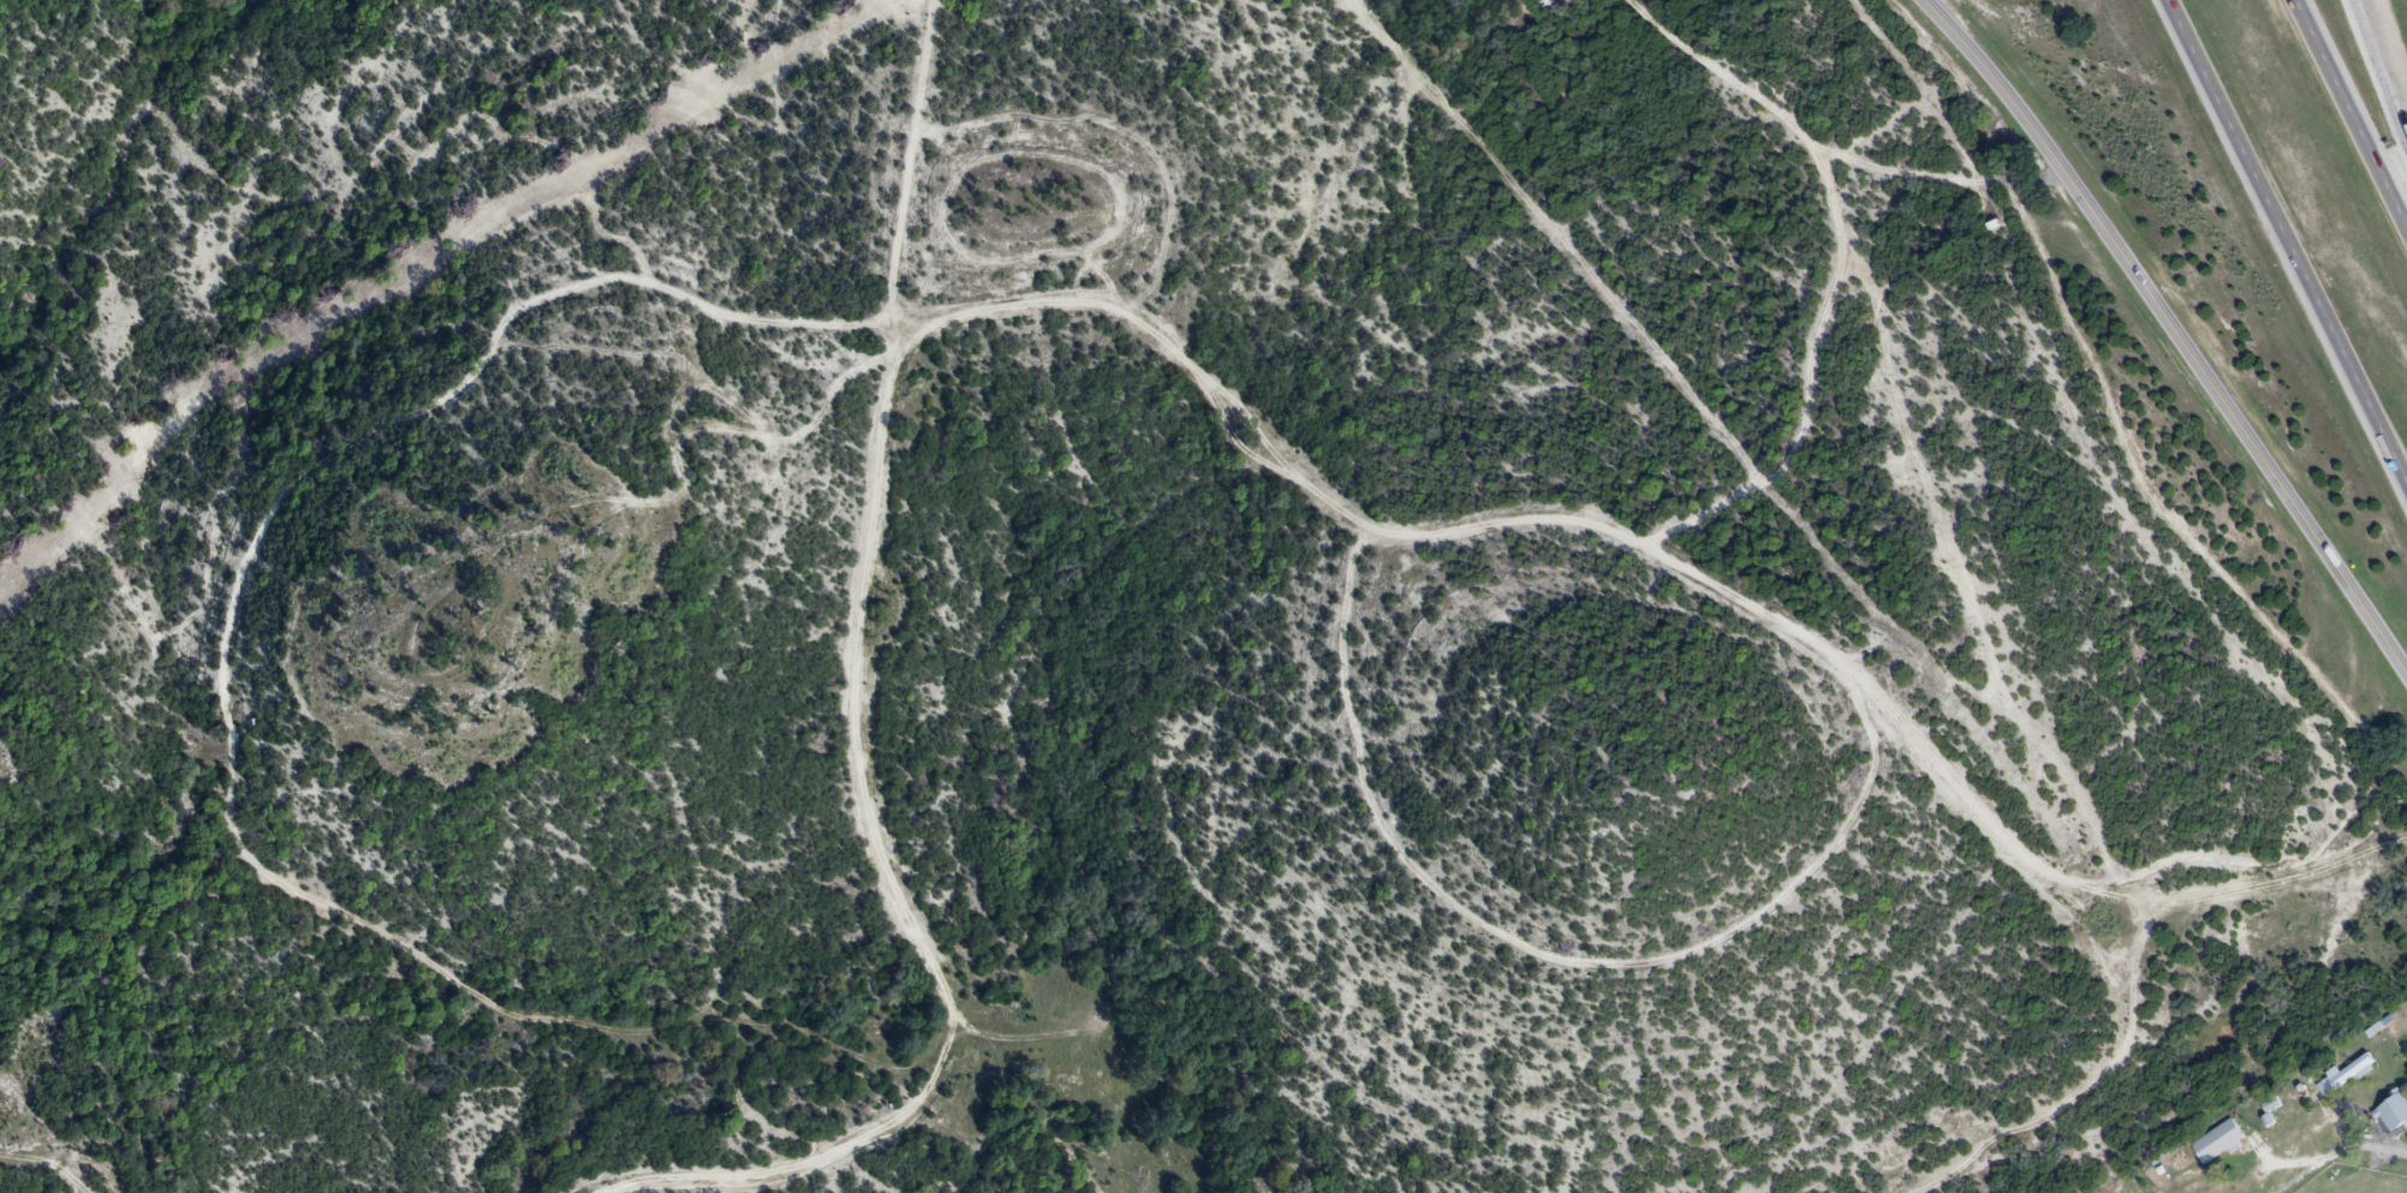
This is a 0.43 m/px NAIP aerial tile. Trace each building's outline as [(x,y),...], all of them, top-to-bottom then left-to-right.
[(2373,1065),(2366,1055),(2322,1085),(2329,1095),(2373,1065)] [(2402,1093),(2372,1114),(2391,1142),(2406,1132),(2406,1099),(2402,1093)] [(2189,1148),(2202,1168),(2242,1141),(2229,1121),(2189,1148)]
